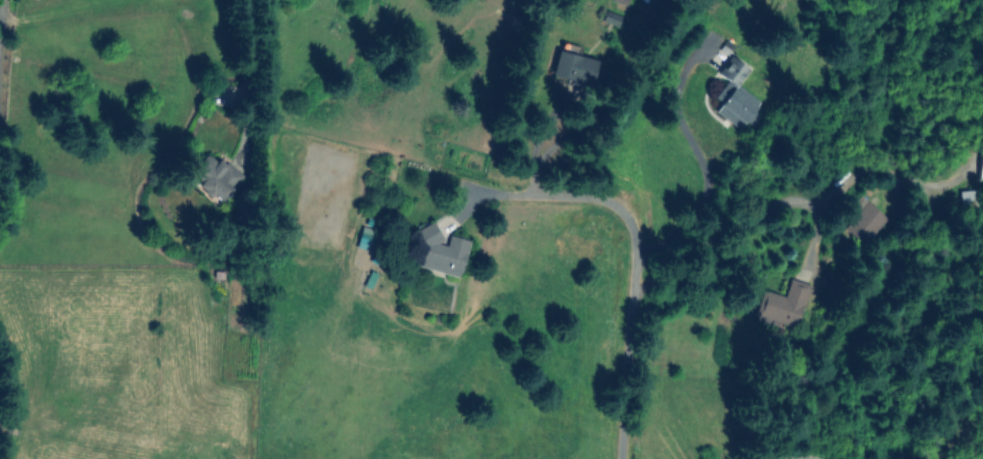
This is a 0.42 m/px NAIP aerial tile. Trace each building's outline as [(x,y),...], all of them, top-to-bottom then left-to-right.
[(550,77),(590,86),(596,59),(556,50),(550,77)] [(760,102),(736,84),(748,69),(730,55),(717,73),(726,80),(713,97),(721,102),(714,111),(739,130),(760,102)] [(240,175),(206,151),(189,173),(198,180),(193,186),(218,204),(240,175)] [(885,218),(861,196),(838,221),(861,243),(885,218)] [(468,240),(448,235),(446,245),(435,242),(437,233),(410,226),(406,246),(422,249),(418,267),(459,277),(468,240)] [(371,234),(360,231),(355,245),(366,249),(371,234)] [(760,289),(753,314),(796,326),(809,284),(788,278),(783,296),(760,289)]
